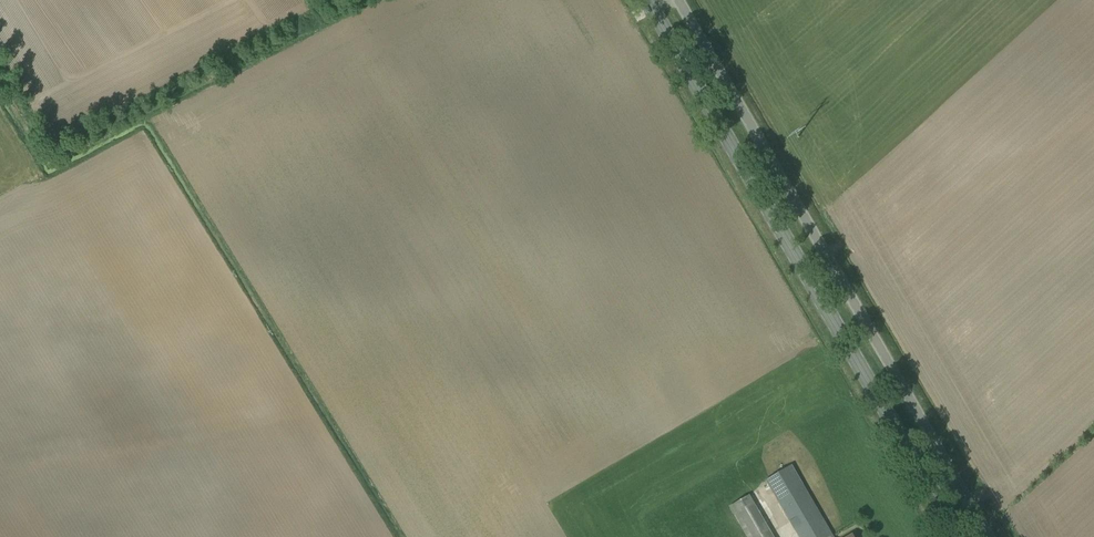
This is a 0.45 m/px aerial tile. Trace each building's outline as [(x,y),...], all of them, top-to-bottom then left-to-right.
[(792,464),(765,480),(799,536),(834,536),(792,464)] [(769,519),(771,518),(769,515),(768,516),(761,504),(736,518),(747,536),(779,536),(769,519)]
